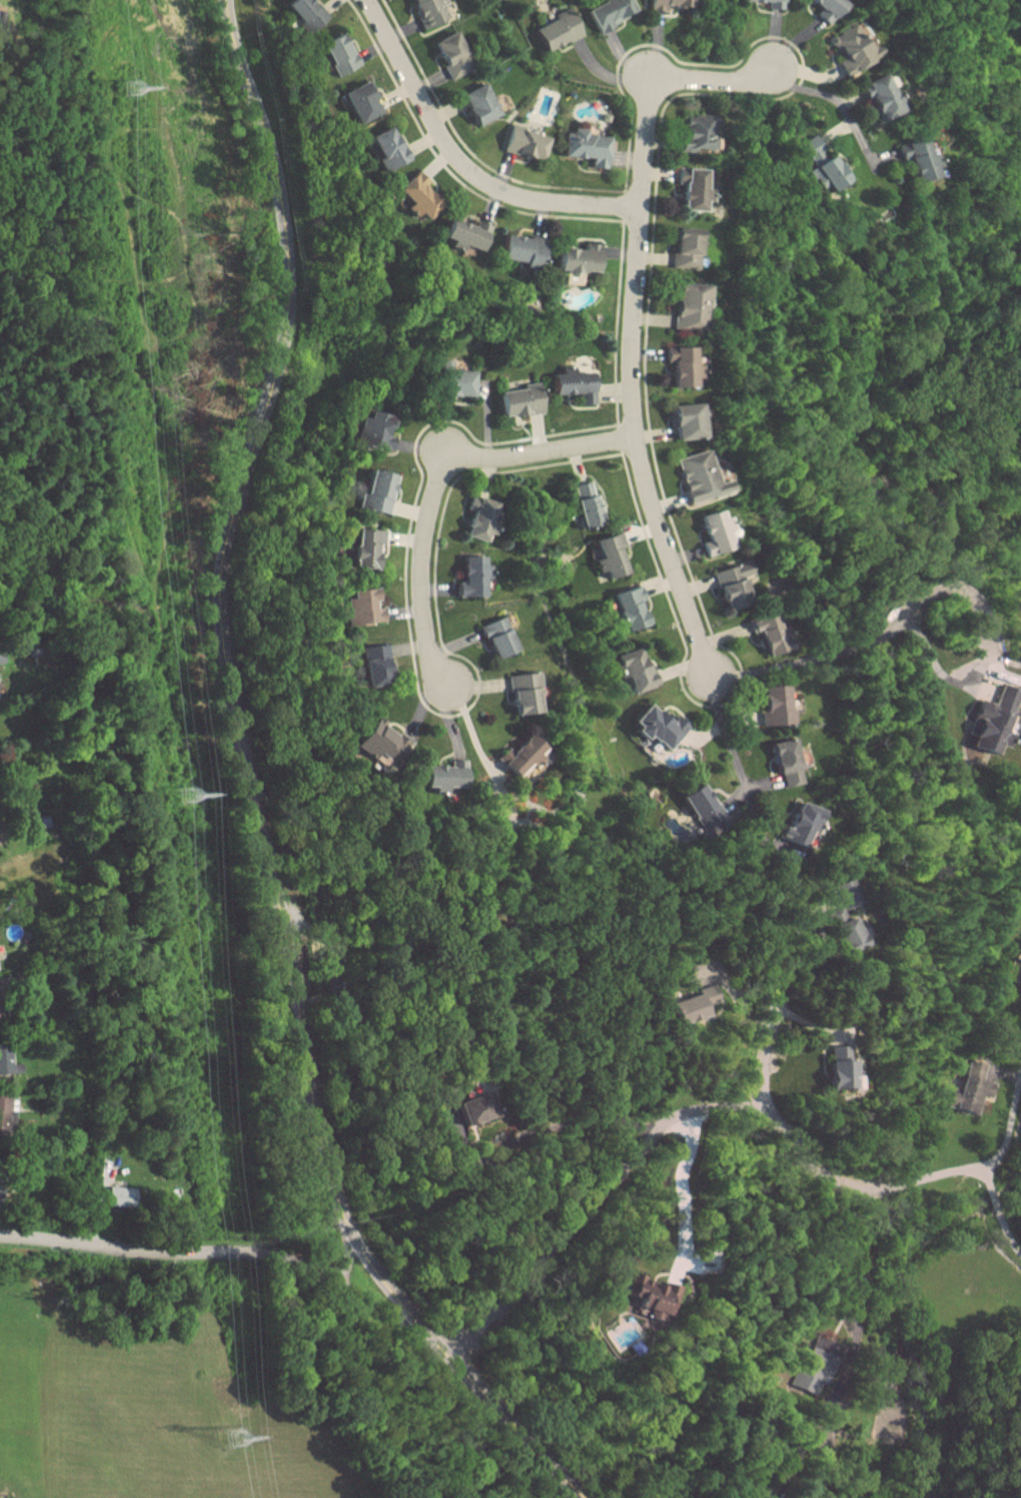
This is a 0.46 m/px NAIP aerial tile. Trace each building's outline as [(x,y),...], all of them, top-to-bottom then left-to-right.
[(309,31),(327,18),(313,0),(290,0),(287,3),(309,31)] [(423,27),(454,14),(449,0),(412,0),(423,27)] [(586,9),(597,31),(635,13),(629,0),(602,0),(603,1),(586,9)] [(663,10),(663,4),(688,6),(688,0),(649,0),(648,10),(663,10)] [(785,0),(744,0),(768,1),(768,8),(784,9),(785,0)] [(821,8),(816,13),(826,23),(848,0),(812,0),(821,8)] [(581,35),(570,9),(534,25),(545,51),(581,35)] [(880,54),(859,19),(831,37),(843,57),(836,61),(845,75),(880,54)] [(434,40),(450,80),(473,70),(457,31),(434,40)] [(359,65),(343,32),(321,43),(337,76),(359,65)] [(879,120),(902,110),(884,72),(862,83),(879,120)] [(382,111),(365,80),(342,92),(359,124),(382,111)] [(476,125),(500,114),(485,82),(462,93),(476,125)] [(586,127),(586,133),(603,134),(603,130),(607,131),(608,111),(579,110),(578,127),(586,127)] [(679,150),(718,152),(720,114),(685,112),(683,135),(680,135),(679,150)] [(370,135),(387,169),(409,158),(392,125),(370,135)] [(543,160),(549,136),(512,126),(510,133),(508,132),(504,149),(543,160)] [(563,156),(590,157),(590,167),(607,168),(608,135),(585,135),(585,129),(564,129),(563,156)] [(818,188),(827,184),(830,189),(848,180),(835,152),(827,156),(817,134),(800,141),(813,169),(809,170),(818,188)] [(915,182),(936,175),(925,137),(896,145),(901,159),(907,158),(915,182)] [(704,188),(705,166),(685,165),(685,175),(677,175),(677,182),(682,182),(681,209),(704,210),(704,200),(711,201),(711,188),(704,188)] [(427,219),(444,201),(415,172),(398,189),(407,198),(403,203),(416,216),(420,212),(427,219)] [(491,225),(477,220),(475,225),(451,217),(443,237),(481,251),(491,225)] [(699,233),(674,232),(673,265),(698,266),(699,233)] [(505,234),(501,259),(542,265),(545,240),(505,234)] [(560,247),(559,270),(598,272),(599,243),(584,243),(584,248),(560,247)] [(708,283),(677,281),(675,329),(706,330),(708,283)] [(693,346),(673,346),(674,353),(666,353),(666,361),(672,361),(673,387),(694,386),(694,377),(700,377),(700,364),(693,364),(693,346)] [(475,370),(441,369),(440,394),(474,396),(475,370)] [(554,394),(579,393),(579,404),(587,403),(586,392),(594,392),(594,372),(553,373),(554,394)] [(500,389),(503,417),(543,412),(540,384),(500,389)] [(698,403),(667,405),(669,426),(675,426),(676,439),(700,438),(698,403)] [(360,416),(355,444),(392,451),(394,437),(387,435),(391,415),(369,410),(368,417),(360,416)] [(716,483),(706,449),(675,459),(689,503),(730,491),(727,480),(716,483)] [(397,475),(370,469),(362,507),(388,513),(397,475)] [(582,528),(601,525),(594,481),(574,485),(582,528)] [(497,502),(478,496),(476,503),(468,501),(466,509),(472,511),(465,536),(484,542),(487,533),(493,535),(497,522),(491,521),(497,502)] [(732,548),(726,530),(732,528),(728,516),(721,518),(719,509),(699,516),(707,541),(701,542),(706,557),(732,548)] [(378,555),(384,555),(385,530),(356,528),(354,568),(377,569),(378,555)] [(596,539),(601,557),(595,559),(599,574),(607,571),(608,578),(628,573),(620,547),(624,545),(621,533),(596,539)] [(483,556),(462,556),(461,582),(456,582),(456,596),(483,596),(484,577),(490,577),(490,565),(483,565),(483,556)] [(714,571),(726,610),(751,602),(743,576),(752,574),(748,560),(714,571)] [(614,594),(625,632),(648,625),(641,600),(645,599),(641,586),(614,594)] [(350,626),(384,624),(384,607),(377,607),(377,588),(352,589),(353,598),(349,599),(350,626)] [(767,655),(791,648),(784,624),(779,625),(775,611),(748,619),(752,632),(759,630),(767,655)] [(480,624),(492,659),(516,651),(505,616),(480,624)] [(366,684),(389,683),(388,645),(364,646),(366,684)] [(654,686),(642,647),(619,654),(631,693),(654,686)] [(541,712),(534,672),(508,676),(514,716),(541,712)] [(763,725),(791,724),(789,684),(762,685),(763,725)] [(667,751),(689,725),(666,706),(661,712),(650,703),(633,723),(667,751)] [(376,749),(393,767),(411,749),(381,718),(356,742),(369,756),(376,749)] [(503,764),(516,777),(528,764),(532,768),(548,751),(531,735),(503,764)] [(801,736),(770,742),(777,774),(800,769),(798,763),(806,761),(801,736)] [(466,760),(451,759),(451,766),(426,765),(426,787),(466,787),(466,760)] [(730,824),(704,783),(679,797),(704,843),(713,841),(721,834),(730,824)] [(820,811),(798,801),(787,825),(782,823),(776,836),(804,848),(820,811)] [(844,908),(861,901),(850,877),(833,884),(844,908)] [(849,914),(830,923),(844,954),(863,945),(849,914)] [(696,989),(698,994),(671,1002),(678,1025),(707,1016),(703,1006),(718,1001),(713,984),(696,989)] [(20,1074),(20,1064),(11,1064),(10,1043),(0,1043),(0,1075),(20,1074)] [(827,1089),(851,1090),(851,1047),(828,1046),(827,1089)] [(944,1105),(974,1113),(979,1095),(991,1099),(995,1084),(980,1080),(984,1064),(968,1060),(959,1094),(948,1091),(944,1105)] [(464,1126),(499,1118),(493,1094),(458,1101),(464,1126)] [(135,1188),(109,1187),(108,1206),(134,1207),(135,1188)] [(836,1344),(811,1334),(790,1387),(816,1397),(836,1344)]
